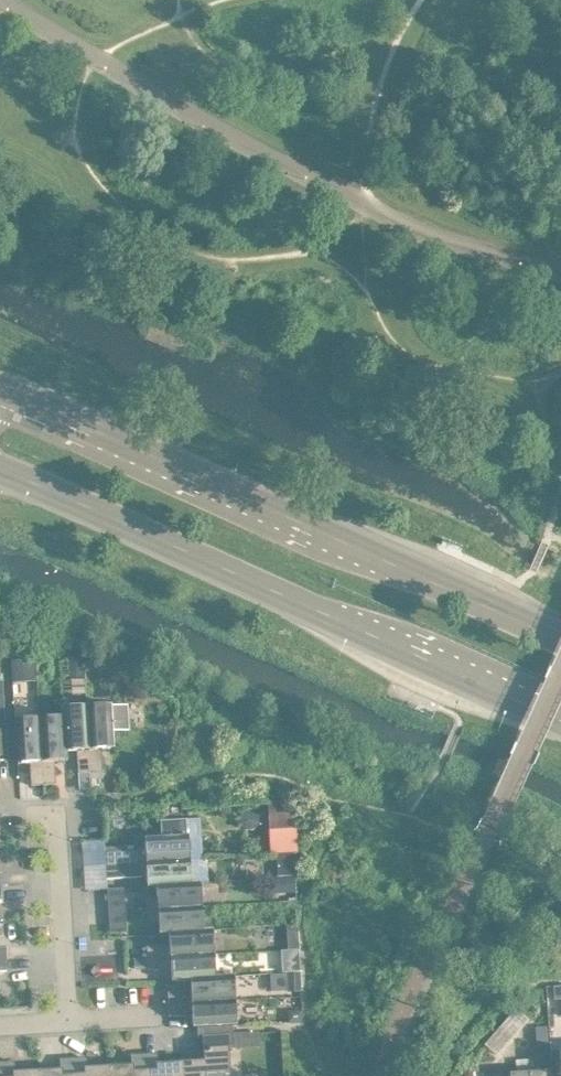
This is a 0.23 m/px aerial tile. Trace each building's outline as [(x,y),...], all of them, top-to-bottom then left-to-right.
[(85,652),(70,653),(71,677),(86,676),(85,652)] [(38,658),(13,659),(14,681),(39,680),(38,658)] [(113,703),(88,705),(92,771),(104,771),(103,748),(116,747),(116,757),(144,755),(142,729),(131,729),(129,704),(113,705),(113,703)] [(63,706),(64,716),(65,716),(67,750),(68,750),(78,749),(80,772),(92,771),(88,705),(63,706)] [(65,716),(64,716),(41,717),(45,784),(57,783),(56,760),(69,759),(68,750),(67,750),(65,716)] [(45,784),(41,717),(16,719),(19,762),(31,762),(33,784),(45,784)] [(9,758),(7,723),(0,723),(0,759),(9,758)] [(147,767),(129,769),(131,786),(148,785),(147,767)] [(292,803),(271,804),(272,829),(293,828),(292,803)] [(248,811),(241,816),(242,824),(248,829),(254,829),(262,824),(261,815),(254,811),(248,811)] [(107,850),(108,864),(191,859),(190,834),(188,834),(187,818),(162,820),(162,836),(145,837),(146,850),(141,850),(141,848),(107,850)] [(296,853),(279,853),(279,875),(296,875),(296,853)] [(148,886),(158,886),(158,885),(192,883),(192,881),(191,859),(108,864),(108,878),(143,876),(143,873),(147,873),(148,886)] [(297,876),(282,877),(282,892),(297,891),(297,876)] [(148,897),(149,909),(203,906),(202,881),(192,881),(192,883),(158,885),(158,886),(159,896),(148,897)] [(109,890),(110,901),(126,900),(125,890),(109,890)] [(161,933),(170,933),(170,932),(205,930),(204,928),(203,906),(149,909),(150,921),(160,920),(161,933)] [(111,922),(112,932),(128,931),(127,921),(111,922)] [(299,924),(288,924),(290,949),(301,948),(299,924)] [(148,945),(149,957),(215,953),(214,928),(204,928),(205,930),(170,932),(170,933),(171,943),(148,945)] [(173,980),(192,979),(192,978),(217,977),(217,975),(215,953),(149,957),(150,969),(172,968),(173,980)] [(0,957),(0,970),(8,970),(8,957),(0,957)] [(303,971),(290,972),(291,990),(303,990),(303,971)] [(170,991),(170,1003),(237,999),(235,974),(217,975),(217,977),(192,978),(192,979),(192,990),(170,991)] [(237,999),(170,1003),(171,1015),(194,1014),(194,1027),(238,1024),(237,999)] [(519,1008),(487,1044),(499,1055),(532,1019),(519,1008)] [(304,1010),(289,1010),(290,1022),(304,1022),(304,1010)] [(549,1026),(538,1026),(539,1053),(550,1053),(549,1026)] [(261,1031),(235,1033),(235,1034),(236,1047),(262,1046),(261,1032),(261,1031)] [(182,1061),(183,1075),(226,1075),(226,1072),(232,1072),(230,1048),(236,1047),(235,1034),(199,1036),(200,1050),(205,1050),(205,1059),(182,1061)] [(553,1070),(554,1070),(555,1075),(560,1075),(560,1051),(552,1052),(553,1070)] [(146,1053),(147,1075),(183,1075),(182,1061),(159,1062),(159,1052),(146,1053)] [(111,1065),(111,1075),(147,1075),(146,1053),(133,1054),(133,1064),(111,1065)] [(74,1058),(75,1075),(111,1075),(111,1065),(88,1067),(87,1057),(74,1058)] [(39,1070),(40,1075),(75,1075),(74,1058),(61,1058),(62,1068),(39,1070)] [(532,1058),(518,1059),(518,1072),(533,1071),(532,1058)] [(3,1062),(4,1075),(40,1075),(39,1070),(17,1071),(16,1061),(3,1062)]
